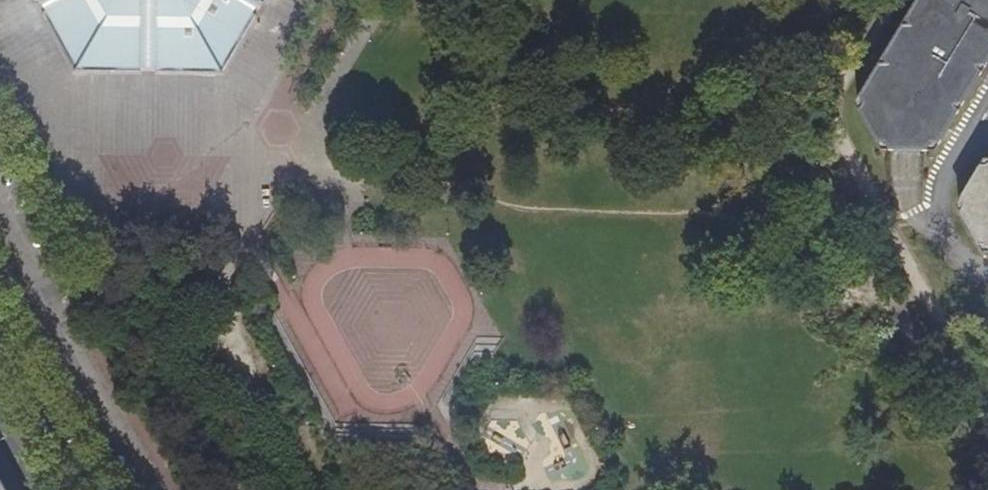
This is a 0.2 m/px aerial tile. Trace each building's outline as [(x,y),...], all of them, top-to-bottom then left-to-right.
[(78,73),(229,82),(276,0),(35,0),(78,73)] [(902,21),(905,25),(900,25),(880,59),(883,64),(877,64),(856,99),(862,105),(858,115),(877,148),(886,148),(888,153),(909,153),(927,153),(932,146),(938,146),(958,113),(955,106),(963,106),(982,74),(980,68),(986,68),(987,64),(987,0),(914,0),(902,21)] [(985,165),(977,165),(959,198),(963,205),(959,212),(977,244),(986,244),(987,249),(987,160),(985,165)]
